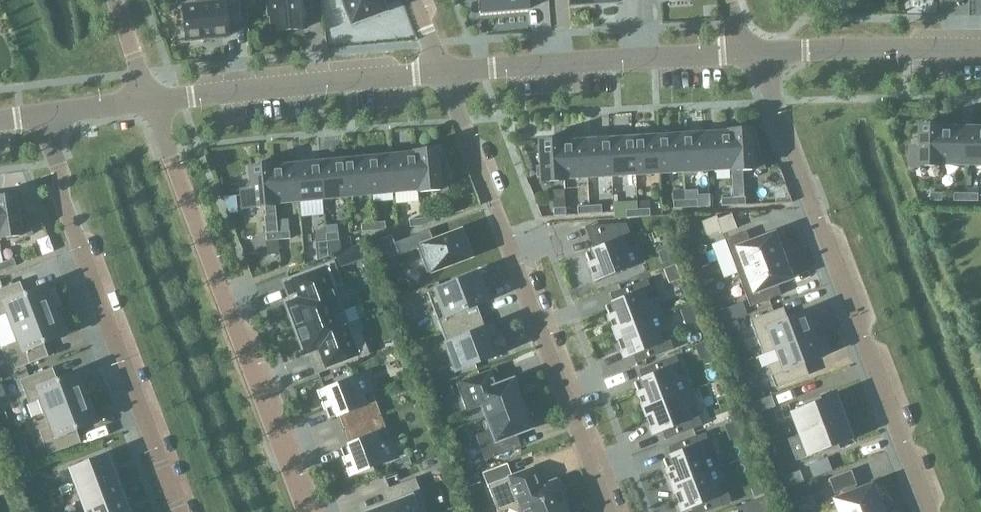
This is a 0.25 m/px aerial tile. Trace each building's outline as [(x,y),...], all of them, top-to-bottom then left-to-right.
[(173,11),(175,27),(184,26),(185,40),(228,36),(226,20),(241,19),(239,0),(212,0),(213,3),(181,6),(182,10),(173,11)] [(268,16),(271,16),(273,31),(304,28),(301,3),(313,2),(313,0),(267,0),(268,16)] [(351,24),(384,11),(380,0),(341,0),(351,24)] [(481,13),(504,11),(504,0),(480,0),(481,13)] [(504,11),(528,9),(527,0),(504,0),(504,11)] [(943,166),(944,125),(921,125),(921,146),(911,146),(910,166),(943,166)] [(967,164),(968,128),(944,127),(944,125),(943,166),(944,166),(944,164),(967,164)] [(762,169),(757,150),(752,150),(751,128),(728,130),(731,171),(762,169)] [(968,128),(967,164),(980,164),(980,128),(968,128)] [(727,171),(731,171),(728,130),(728,132),(704,134),(707,170),(727,169),(727,171)] [(683,171),(707,170),(704,134),(681,135),(683,171)] [(659,173),(683,171),(681,135),(657,136),(659,173)] [(635,174),(659,173),(657,136),(633,138),(635,174)] [(611,175),(635,174),(633,138),(609,139),(611,175)] [(540,182),(563,181),(561,139),(538,141),(540,166),(536,166),(536,177),(540,177),(540,182)] [(587,177),(585,140),(562,142),(562,139),(561,139),(563,181),(564,181),(564,178),(587,177)] [(587,177),(611,175),(609,139),(585,140),(587,177)] [(414,151),(418,192),(447,189),(445,168),(438,169),(436,149),(414,151)] [(417,192),(418,192),(414,151),(413,151),(413,153),(390,156),(394,192),(417,190),(417,192)] [(370,194),(394,192),(390,156),(366,158),(370,194)] [(346,196),(370,194),(366,158),(342,160),(346,196)] [(322,199),(346,196),(342,160),(319,162),(322,199)] [(298,201),(322,199),(319,162),(295,165),(298,201)] [(242,208),(274,205),(270,164),(248,167),(250,188),(240,189),(242,208)] [(298,201),(295,165),(272,167),(271,164),(270,164),(274,205),(275,205),(275,203),(298,201)] [(942,192),(930,192),(930,200),(942,200),(942,192)] [(966,201),(967,193),(955,193),(954,201),(966,201)] [(967,193),(966,201),(978,201),(979,193),(967,193)] [(23,215),(18,216),(15,194),(0,197),(0,238),(32,234),(23,215)] [(732,197),(733,205),(745,204),(744,196),(732,197)] [(721,206),(733,205),(732,197),(720,198),(721,206)] [(673,208),(685,207),(684,199),(672,200),(673,208)] [(684,199),(685,207),(697,207),(696,199),(684,199)] [(589,213),(601,212),(600,204),(588,205),(589,213)] [(577,214),(589,213),(588,205),(576,206),(577,214)] [(565,207),(553,208),(553,216),(565,215),(565,207)] [(637,209),(637,217),(649,216),(649,208),(637,209)] [(625,217),(637,217),(637,209),(625,209),(625,217)] [(432,213),(420,218),(421,226),(434,221),(432,213)] [(420,218),(408,219),(409,227),(421,226),(420,218)] [(372,222),(373,230),(385,229),(384,221),(372,222)] [(361,231),(373,230),(372,222),(360,223),(361,231)] [(615,224),(591,225),(599,248),(585,253),(588,262),(594,280),(640,262),(634,246),(625,250),(622,239),(621,239),(615,224)] [(421,232),(394,242),(399,255),(417,248),(426,273),(470,256),(460,230),(433,241),(429,230),(428,229),(421,232)] [(277,231),(278,239),(289,238),(289,230),(277,231)] [(266,241),(278,239),(277,231),(265,233),(266,241)] [(724,239),(736,273),(782,256),(779,248),(778,248),(773,234),(749,242),(745,231),(724,239)] [(325,233),(326,241),(338,240),(337,232),(325,233)] [(326,241),(325,233),(313,234),(313,236),(316,260),(327,256),(326,241)] [(782,256),(736,273),(749,307),(771,299),(766,287),(790,278),(784,264),(785,263),(782,256)] [(1,262),(4,270),(15,265),(13,258),(1,262)] [(284,302),(294,328),(341,311),(332,286),(339,284),(332,263),(283,282),(288,295),(290,294),(292,299),(284,302)] [(483,275),(478,277),(476,273),(435,289),(442,307),(433,311),(441,332),(480,317),(476,306),(487,301),(483,291),(489,289),(483,275)] [(613,303),(605,306),(608,315),(614,331),(660,314),(654,299),(645,303),(637,282),(619,289),(623,299),(619,300),(613,302),(613,303)] [(0,289),(0,316),(5,314),(10,328),(53,312),(43,287),(17,297),(12,284),(0,289)] [(775,310),(749,320),(762,354),(776,349),(812,335),(803,312),(779,321),(775,310)] [(341,311),(294,328),(304,355),(312,352),(314,357),(312,358),(317,371),(365,353),(358,332),(350,335),(341,311)] [(53,312),(10,328),(15,342),(6,345),(15,369),(41,359),(36,346),(62,336),(53,312)] [(665,329),(660,314),(614,331),(623,357),(642,349),(646,359),(664,352),(656,332),(665,329)] [(490,326),(484,328),(480,317),(441,332),(456,371),(501,354),(499,350),(505,348),(499,334),(494,336),(490,326)] [(812,335),(776,349),(780,360),(766,365),(775,387),(801,378),(796,366),(820,357),(812,335)] [(648,377),(633,383),(637,391),(643,408),(689,390),(683,376),(674,379),(666,359),(648,366),(652,375),(648,377)] [(512,379),(501,383),(495,369),(456,384),(466,411),(481,405),(485,417),(521,404),(520,400),(524,398),(518,382),(514,383),(512,379)] [(45,370),(19,380),(28,404),(37,400),(42,414),(85,398),(76,373),(50,383),(45,370)] [(364,375),(318,392),(328,418),(343,413),(348,428),(371,419),(362,394),(370,390),(364,375)] [(694,405),(689,390),(643,408),(652,433),(671,426),(675,435),(693,429),(685,409),(694,405)] [(752,415),(775,406),(771,395),(748,404),(752,415)] [(798,434),(843,417),(835,395),(820,400),(819,396),(803,403),(804,406),(790,412),(798,434)] [(85,398),(42,414),(47,427),(38,431),(47,455),(73,445),(68,432),(94,422),(85,398)] [(527,406),(523,408),(521,404),(485,417),(490,430),(475,435),(484,460),(515,449),(510,436),(531,428),(529,424),(533,423),(527,406)] [(837,445),(851,439),(843,417),(798,434),(807,456),(821,451),(822,455),(839,449),(837,445)] [(371,419),(348,428),(354,443),(340,448),(349,475),(395,457),(389,441),(381,445),(371,419)] [(718,467),(712,452),(703,456),(695,436),(677,443),(681,452),(677,453),(677,454),(662,459),(666,468),(665,468),(672,485),(718,467)] [(77,490),(115,476),(106,454),(69,468),(77,490)] [(540,486),(533,467),(487,485),(497,511),(498,511),(508,508),(516,511),(550,511),(565,507),(561,497),(562,493),(559,485),(556,484),(555,480),(551,482),(548,480),(542,483),(540,486)] [(714,485),(723,482),(718,467),(672,485),(681,510),(700,503),(704,511),(722,505),(714,485)] [(21,484),(33,480),(29,468),(17,473),(21,484)] [(781,490),(803,481),(799,470),(776,479),(781,490)] [(856,485),(850,470),(828,479),(833,494),(841,491),(844,498),(841,499),(846,511),(879,511),(870,488),(856,493),(854,486),(856,485)] [(85,511),(123,497),(115,476),(77,490),(85,511)] [(388,489),(393,502),(368,511),(426,511),(413,480),(388,489)] [(817,508),(834,500),(825,481),(808,489),(817,508)] [(123,497),(85,511),(128,511),(123,497)] [(586,503),(572,506),(574,511),(589,511),(586,503)] [(819,511),(839,511),(836,503),(818,508),(819,511)]
